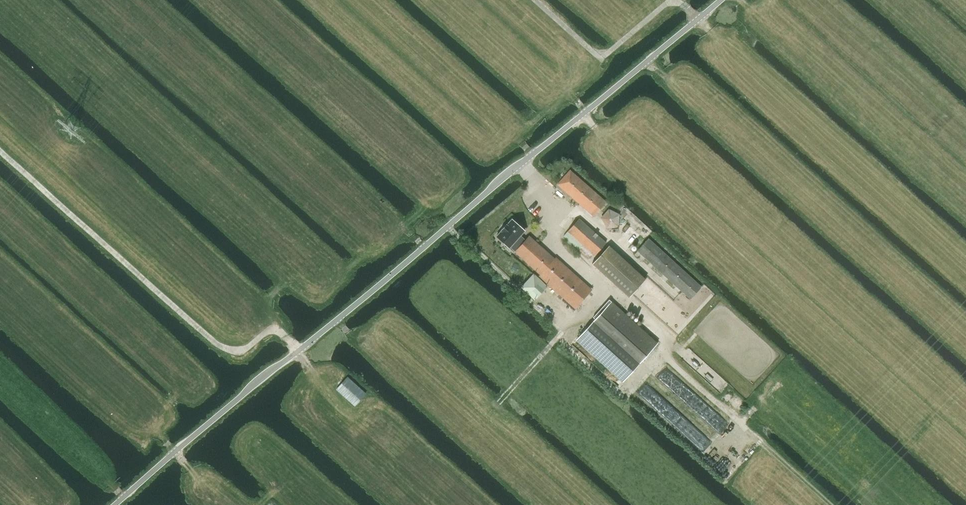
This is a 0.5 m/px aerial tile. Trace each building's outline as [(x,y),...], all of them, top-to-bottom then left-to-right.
[(570,170),(557,184),(593,216),(606,202),(570,170)] [(608,208),(600,218),(606,228),(614,226),(618,226),(619,214),(608,208)] [(579,218),(567,231),(594,255),(605,242),(579,218)] [(496,236),(509,248),(509,247),(510,247),(540,274),(538,276),(575,308),(591,290),(555,257),(554,259),(529,236),(525,240),(520,235),(524,231),(511,219),(511,220),(506,225),(505,224),(500,230),(501,231),(496,236)] [(648,239),(637,250),(690,298),(700,287),(648,239)] [(608,245),(593,262),(616,282),(631,296),(646,279),(630,265),(608,245)] [(588,326),(575,340),(622,381),(634,368),(657,343),(611,301),(588,326)]
